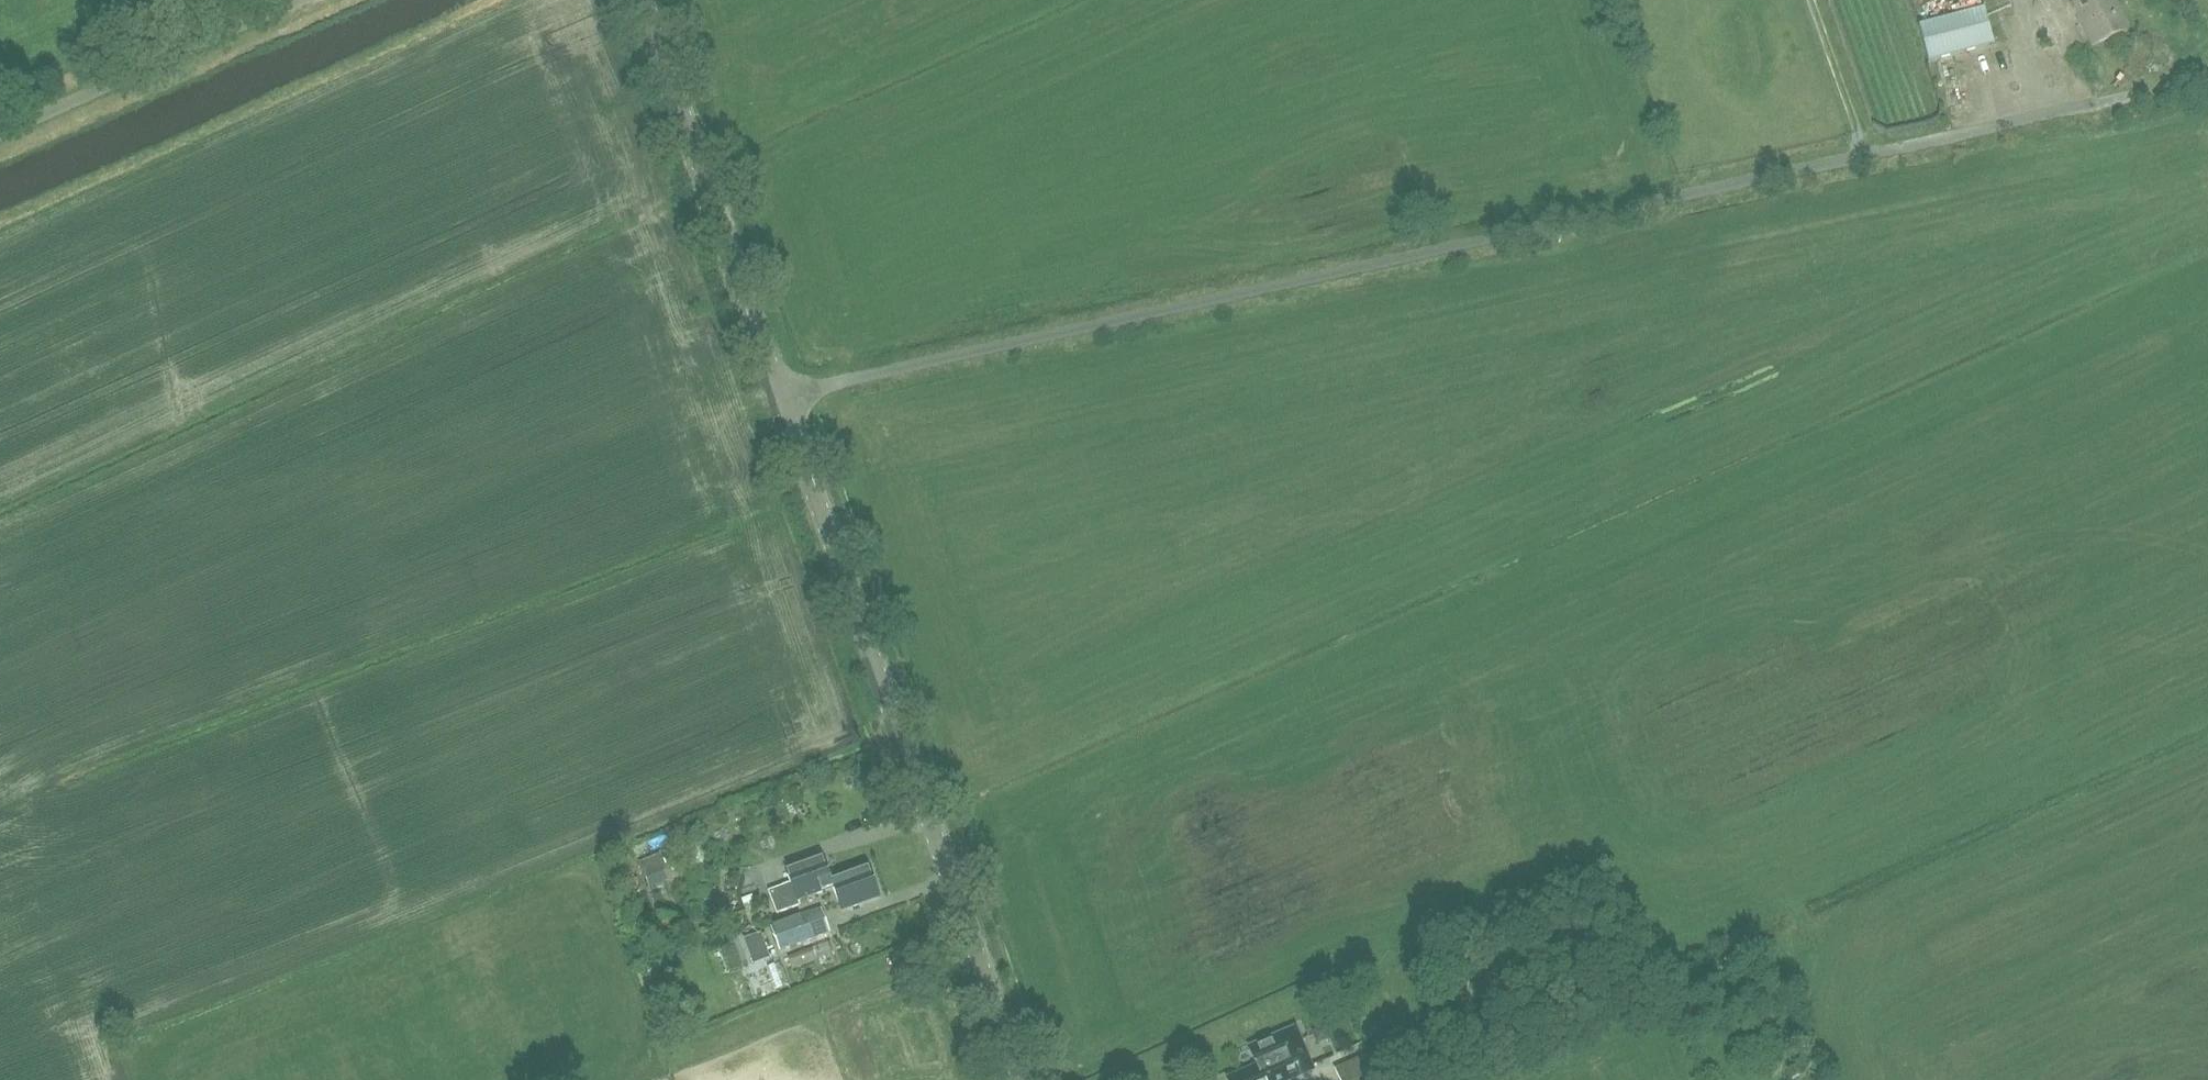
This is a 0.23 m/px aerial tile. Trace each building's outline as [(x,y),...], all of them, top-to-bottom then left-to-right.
[(2126,30),(2113,0),(2071,0),(2092,46),(2126,30)] [(1928,61),(1993,43),(1983,7),(1918,25),(1928,61)] [(700,868),(712,867),(709,845),(697,846),(700,868)] [(823,855),(786,868),(791,881),(768,889),(776,913),(800,904),(798,899),(834,886),(842,910),(879,897),(868,866),(831,879),(823,855)] [(779,951),(829,932),(821,909),(771,927),(779,951)] [(760,931),(751,935),(743,938),(753,964),(761,961),(770,957),(763,939),(760,931)] [(831,942),(813,949),(812,947),(787,956),(792,968),(835,952),(831,942)] [(776,991),(790,985),(781,960),(766,965),(776,991)] [(1287,1077),(1311,1066),(1294,1027),(1248,1047),(1256,1066),(1228,1078),(1228,1079),(1288,1079),(1287,1077)] [(1423,1073),(1408,1037),(1335,1069),(1340,1079),(1408,1079),(1423,1073)]
